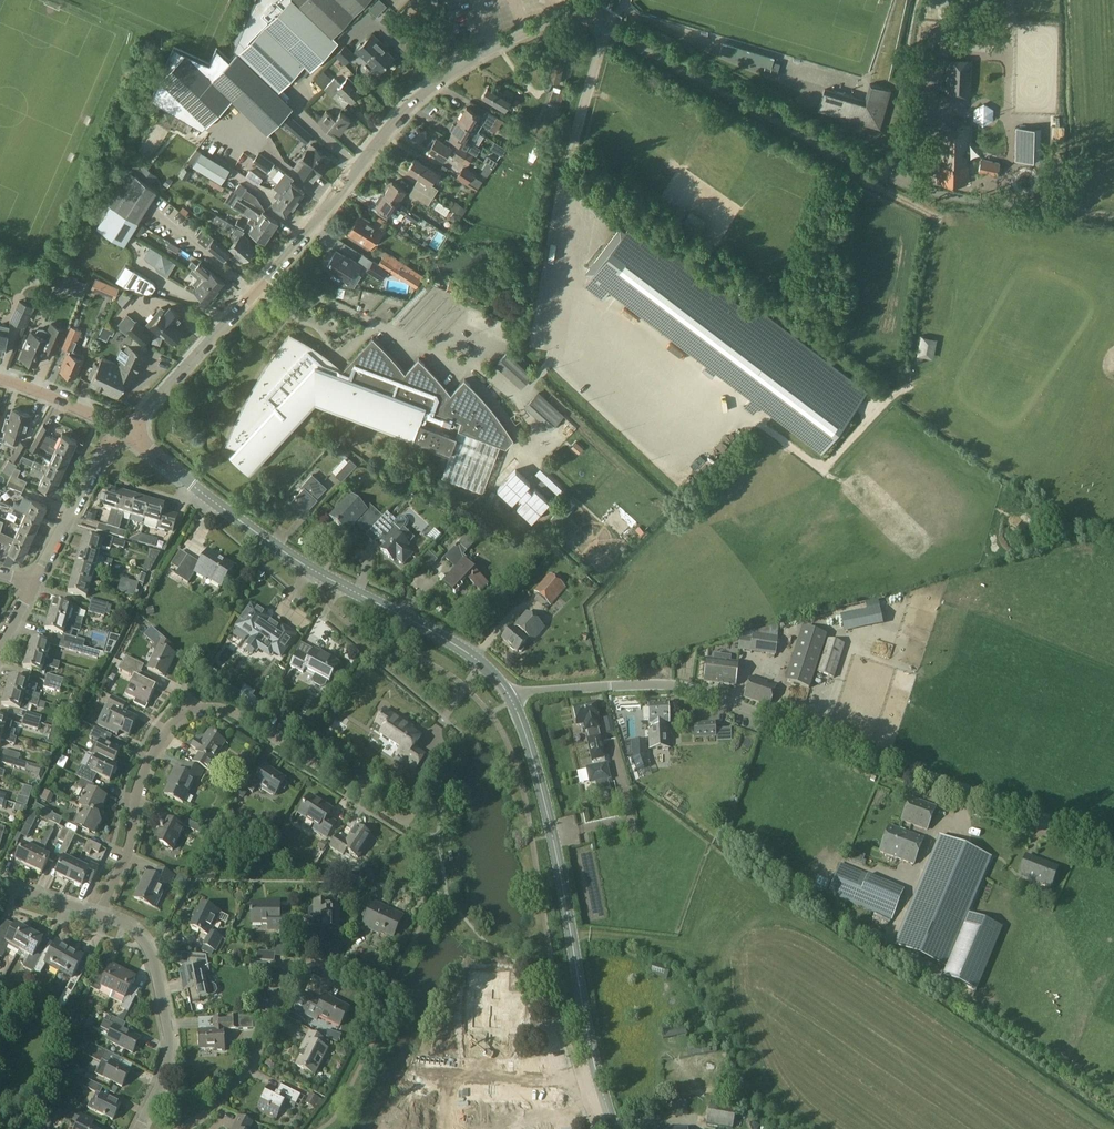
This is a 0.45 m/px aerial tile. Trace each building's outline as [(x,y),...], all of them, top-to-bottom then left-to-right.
[(236,52),(230,60),(217,48),(210,63),(174,47),(151,99),(202,129),(231,98),(266,133),(292,106),(277,92),(302,67),(309,73),(337,43),(331,36),(366,0),(255,0),(234,50),(236,52)] [(369,9),(377,16),(387,6),(381,0),(378,0),(369,9)] [(965,35),(964,44),(969,49),(993,52),(998,47),(999,39),(994,33),(971,31),(965,35)] [(379,72),(393,57),(385,49),(386,47),(372,33),(356,50),(379,72)] [(718,44),(716,54),(770,63),(771,53),(718,44)] [(345,65),(354,55),(346,46),(336,56),(345,65)] [(570,60),(573,51),(565,49),(563,58),(570,60)] [(560,82),(565,61),(555,58),(550,80),(560,82)] [(970,96),(971,62),(947,62),(946,95),(970,96)] [(361,90),(347,77),(340,85),(335,79),(325,89),(333,97),(338,91),(350,102),(361,90)] [(315,83),(308,91),(313,95),(320,87),(315,83)] [(503,111),(511,98),(488,85),(481,98),(503,111)] [(880,129),(891,91),(871,85),(866,103),(825,91),(819,112),(880,129)] [(555,108),(561,89),(554,87),(548,105),(555,108)] [(459,120),(478,131),(483,123),(491,128),(497,117),(488,111),(484,117),(466,107),(459,120)] [(547,136),(560,112),(550,107),(537,131),(539,133),(537,136),(542,139),(544,135),(547,136)] [(336,118),(327,111),(321,118),(315,113),(317,122),(328,131),(332,126),(340,132),(350,119),(341,112),(336,118)] [(480,132),(478,131),(459,120),(451,132),(458,136),(454,142),(468,151),(477,156),(481,149),(473,145),(480,132)] [(305,142),(310,135),(299,126),(293,132),(305,142)] [(512,128),(508,133),(515,138),(519,133),(512,128)] [(1015,128),(1015,160),(1039,161),(1040,129),(1015,128)] [(937,183),(967,184),(969,131),(941,129),(939,165),(938,164),(937,183)] [(251,152),(253,145),(230,137),(228,143),(251,152)] [(468,151),(454,142),(451,147),(436,138),(428,150),(443,159),(449,151),(463,160),(468,151)] [(494,141),(490,148),(502,155),(506,148),(494,141)] [(311,144),(297,163),(301,166),(298,169),(310,178),(314,171),(318,174),(329,159),(326,157),(327,156),(311,144)] [(222,183),(230,169),(201,152),(193,166),(222,183)] [(487,156),(484,161),(494,167),(497,163),(487,156)] [(997,176),(999,162),(981,158),(978,172),(997,176)] [(273,159),(267,167),(281,178),(287,169),(273,159)] [(433,198),(438,189),(430,184),(437,173),(415,159),(408,170),(419,177),(414,186),(433,198)] [(141,167),(135,174),(150,186),(155,179),(141,167)] [(463,167),(456,178),(476,190),(483,180),(463,167)] [(125,190),(114,208),(137,222),(140,216),(149,202),(177,225),(185,215),(135,174),(125,190)] [(281,193),(295,204),(304,192),(290,181),(281,193)] [(238,182),(233,190),(240,194),(245,187),(238,182)] [(385,193),(398,202),(405,190),(392,182),(385,193)] [(226,196),(231,191),(224,185),(220,190),(226,196)] [(428,205),(433,198),(413,186),(409,193),(428,205)] [(287,215),(295,204),(281,193),(272,204),(287,215)] [(397,216),(401,210),(406,213),(409,209),(398,202),(385,193),(383,195),(383,194),(382,195),(379,198),(380,199),(380,200),(377,206),(381,208),(378,213),(387,218),(391,212),(397,216)] [(256,221),(271,232),(278,222),(263,211),(260,215),(247,206),(246,208),(238,202),(234,207),(250,217),(256,221)] [(460,216),(465,208),(456,202),(451,209),(460,216)] [(110,206),(97,227),(124,244),(137,222),(114,208),(110,206)] [(182,207),(179,210),(185,215),(188,211),(182,207)] [(689,211),(682,221),(699,233),(706,224),(689,211)] [(374,224),(359,215),(347,234),(370,248),(386,221),(379,217),(374,224)] [(265,241),(271,232),(256,221),(250,217),(247,222),(253,226),(250,231),(265,241)] [(243,230),(246,225),(238,220),(235,225),(243,230)] [(228,222),(225,227),(238,235),(233,240),(235,241),(240,235),(244,231),(228,222)] [(861,399),(631,223),(625,231),(620,227),(586,272),(591,276),(584,285),(603,298),(609,290),(821,452),(861,399)] [(139,236),(144,229),(136,224),(132,231),(139,236)] [(224,262),(230,254),(213,241),(214,239),(202,229),(196,236),(199,238),(197,240),(224,262)] [(243,260),(254,247),(240,235),(235,241),(229,248),(243,260)] [(298,243),(303,248),(310,241),(304,236),(298,243)] [(291,260),(298,252),(294,249),(287,257),(291,260)] [(348,259),(336,251),(326,267),(346,280),(352,271),(356,273),(361,266),(349,258),(348,259)] [(162,254),(154,265),(158,271),(167,277),(176,263),(162,254)] [(380,264),(388,269),(396,275),(400,268),(384,258),(380,264)] [(208,285),(216,292),(224,283),(210,270),(207,273),(193,261),(189,265),(203,278),(209,284),(208,285)] [(388,269),(380,264),(375,261),(368,272),(381,280),(388,269)] [(37,267),(33,273),(42,280),(46,274),(37,267)] [(133,272),(123,288),(150,296),(154,288),(152,284),(133,272)] [(74,276),(71,285),(73,294),(80,297),(87,282),(77,279),(78,277),(74,276)] [(97,278),(92,289),(98,292),(103,281),(97,278)] [(208,302),(216,292),(208,285),(209,284),(203,278),(193,289),(208,302)] [(114,286),(109,297),(115,299),(120,288),(114,286)] [(338,287),(336,296),(343,297),(345,289),(338,287)] [(25,327),(34,307),(19,300),(10,321),(25,327)] [(181,317),(170,307),(166,311),(165,310),(164,311),(161,308),(153,317),(157,320),(153,324),(150,321),(144,328),(136,321),(135,322),(126,314),(117,325),(127,334),(128,332),(142,344),(154,331),(158,334),(160,332),(172,342),(175,340),(176,341),(182,335),(180,333),(185,328),(177,321),(181,317)] [(58,348),(65,330),(51,324),(45,338),(31,333),(28,340),(26,339),(23,347),(24,348),(21,357),(37,364),(44,347),(46,348),(48,344),(58,348)] [(103,326),(99,337),(106,341),(110,333),(112,335),(114,331),(103,326)] [(73,351),(81,331),(71,327),(63,347),(73,351)] [(343,369),(314,349),(302,342),(290,335),(280,348),(271,360),(262,374),(249,397),(237,421),(227,446),(236,449),(231,455),(248,471),(314,400),(412,436),(418,420),(458,435),(442,476),(483,491),(500,445),(506,447),(514,439),(499,417),(483,397),(464,379),(451,394),(436,375),(419,358),(404,372),(390,355),(384,349),(378,343),(373,337),(343,369)] [(131,385),(146,353),(128,344),(119,365),(102,357),(90,383),(118,396),(125,382),(131,385)] [(75,377),(83,359),(67,352),(61,365),(62,366),(61,371),(75,377)] [(530,374),(506,352),(496,363),(520,385),(530,374)] [(552,427),(563,415),(538,393),(528,405),(552,427)] [(25,437),(32,416),(13,410),(7,432),(25,437)] [(41,442),(50,427),(44,424),(35,439),(41,442)] [(57,446),(72,453),(77,441),(63,434),(60,440),(47,434),(44,440),(57,446)] [(41,442),(35,439),(32,444),(39,448),(41,442)] [(18,461),(27,445),(20,441),(11,457),(18,461)] [(576,442),(572,447),(578,453),(583,448),(576,442)] [(66,465),(72,453),(57,446),(51,459),(66,465)] [(344,448),(340,455),(345,458),(350,452),(344,448)] [(33,465),(35,460),(23,455),(21,460),(33,465)] [(66,465),(51,459),(47,457),(46,456),(42,464),(36,461),(34,466),(60,478),(66,465)] [(342,480),(356,465),(350,460),(344,467),(339,462),(332,470),(342,480)] [(9,477),(15,466),(10,464),(5,475),(9,477)] [(12,473),(9,478),(10,479),(25,486),(27,480),(17,476),(21,469),(15,466),(11,473),(12,473)] [(54,492),(60,478),(34,466),(31,471),(43,477),(39,485),(54,492)] [(517,470),(497,491),(512,504),(518,496),(523,501),(517,507),(529,519),(547,499),(535,488),(532,491),(527,486),(530,483),(517,470)] [(303,513),(316,499),(315,498),(325,487),(311,475),(301,486),(303,487),(290,501),(303,513)] [(22,492),(25,486),(10,479),(7,485),(22,492)] [(112,529),(123,494),(109,490),(104,509),(112,511),(107,526),(100,524),(98,531),(113,535),(115,529),(112,529)] [(131,517),(137,498),(123,494),(112,529),(115,529),(113,535),(124,539),(126,532),(119,530),(124,515),(131,517)] [(350,495),(329,517),(346,534),(356,522),(367,511),(363,507),(350,495)] [(144,521),(150,502),(137,498),(131,517),(144,521)] [(26,511),(41,518),(47,506),(32,499),(26,511)] [(150,502),(144,521),(158,526),(157,528),(173,532),(177,517),(162,513),(164,507),(150,502)] [(562,506),(551,519),(558,525),(569,512),(562,506)] [(35,531),(41,518),(26,511),(20,524),(35,531)] [(376,511),(361,527),(368,534),(383,517),(376,511)] [(397,521),(388,514),(369,535),(376,542),(379,539),(380,542),(383,542),(386,545),(381,550),(393,561),(396,558),(403,564),(412,555),(405,549),(415,539),(405,529),(408,525),(409,524),(409,521),(408,519),(407,518),(405,517),(403,516),(401,517),(399,518),(397,521)] [(30,543),(35,531),(20,524),(15,536),(30,543)] [(138,542),(140,534),(143,526),(137,524),(132,540),(138,542)] [(8,532),(3,530),(0,539),(0,543),(5,544),(8,532)] [(435,531),(431,539),(437,542),(441,534),(435,531)] [(79,552),(99,558),(101,547),(110,550),(111,545),(124,549),(126,543),(93,534),(91,541),(83,538),(79,552)] [(23,557),(30,543),(15,536),(8,550),(23,557)] [(341,544),(346,554),(354,549),(348,540),(341,544)] [(489,584),(471,566),(473,564),(463,556),(467,552),(460,544),(446,558),(457,569),(443,583),(453,593),(466,578),(481,592),(489,584)] [(234,567),(208,551),(200,564),(181,552),(172,565),(180,570),(177,575),(188,582),(194,573),(206,581),(209,577),(223,585),(234,567)] [(95,572),(99,558),(79,552),(75,566),(95,572)] [(428,554),(425,563),(432,565),(435,556),(428,554)] [(148,560),(145,570),(150,571),(155,562),(148,560)] [(91,585),(95,572),(75,566),(71,580),(91,585)] [(144,584),(147,575),(140,573),(137,582),(144,584)] [(551,603),(564,587),(550,575),(537,590),(551,603)] [(122,579),(118,593),(135,598),(135,597),(137,592),(139,584),(122,579)] [(87,599),(91,585),(71,580),(67,594),(87,599)] [(411,601),(423,609),(429,599),(417,591),(411,601)] [(90,607),(106,612),(108,607),(108,605),(92,600),(90,607)] [(49,616),(82,626),(84,619),(70,615),(72,608),(53,602),(49,616)] [(280,630),(279,628),(268,621),(270,619),(251,606),(237,627),(255,639),(257,637),(270,645),(268,648),(282,657),(296,635),(283,626),(280,630)] [(105,617),(106,612),(90,607),(89,612),(105,617)] [(543,628),(528,614),(514,630),(512,628),(502,639),(518,653),(527,642),(525,639),(528,636),(532,640),(543,628)] [(80,632),(82,626),(49,616),(45,630),(64,636),(66,628),(80,632)] [(810,630),(793,684),(809,689),(827,635),(810,630)] [(109,634),(106,641),(115,644),(116,644),(120,637),(119,637),(109,634)] [(775,654),(777,639),(756,636),(755,641),(741,639),(740,650),(775,654)] [(68,644),(83,649),(85,642),(70,638),(68,644)] [(834,677),(844,644),(826,638),(815,672),(834,677)] [(27,654),(46,660),(50,646),(31,640),(27,654)] [(164,677),(175,655),(170,653),(173,647),(159,640),(154,649),(156,650),(147,669),(164,677)] [(82,654),(83,649),(68,644),(66,649),(82,654)] [(98,659),(99,654),(84,649),(82,654),(98,659)] [(310,658),(299,652),(291,666),(304,673),(305,669),(329,682),(332,676),(338,679),(342,671),(336,668),(338,664),(321,655),(320,657),(313,653),(310,658)] [(42,674),(46,660),(27,654),(23,668),(42,674)] [(141,673),(145,666),(127,657),(124,664),(141,673)] [(115,660),(111,667),(118,670),(122,663),(115,660)] [(735,687),(737,664),(706,660),(704,683),(735,687)] [(122,663),(118,670),(134,678),(137,671),(124,664),(122,663)] [(46,682),(62,686),(64,680),(48,675),(46,682)] [(5,692),(40,702),(41,696),(36,694),(36,693),(26,690),(28,683),(9,678),(5,692)] [(134,678),(125,695),(135,700),(134,704),(145,709),(155,688),(148,684),(138,679),(134,678)] [(771,704),(777,687),(751,678),(745,695),(771,704)] [(60,692),(62,686),(46,682),(44,688),(60,692)] [(38,707),(40,702),(5,692),(1,706),(20,711),(23,702),(38,707)] [(256,715),(263,706),(252,696),(245,705),(256,715)] [(128,736),(137,718),(123,712),(127,705),(113,698),(108,707),(114,710),(107,725),(128,736)] [(573,708),(577,726),(584,724),(586,731),(588,731),(590,739),(588,740),(592,760),(593,760),(595,766),(585,768),(589,784),(610,779),(606,763),(604,764),(603,758),(605,758),(601,737),(600,737),(598,728),(599,728),(597,721),(598,721),(595,707),(591,708),(590,704),(573,708)] [(649,744),(649,747),(670,746),(669,724),(666,724),(666,723),(669,723),(668,705),(647,706),(647,708),(644,708),(644,716),(647,716),(648,719),(649,744)] [(416,767),(424,754),(414,747),(421,736),(404,725),(405,723),(385,710),(375,724),(384,730),(381,736),(403,750),(399,756),(416,767)] [(24,720),(40,724),(42,717),(26,713),(24,720)] [(715,737),(715,723),(695,724),(694,717),(686,718),(686,730),(695,730),(695,738),(715,737)] [(608,733),(614,731),(611,718),(605,719),(608,733)] [(39,730),(40,724),(24,720),(22,726),(39,730)] [(55,720),(53,727),(66,731),(70,724),(55,720)] [(303,720),(299,728),(306,732),(310,724),(303,720)] [(328,728),(327,730),(328,734),(330,736),(334,735),(335,732),(334,729),(332,727),(328,728)] [(101,743),(94,757),(114,766),(120,752),(107,746),(112,736),(95,728),(91,738),(101,743)] [(213,757),(223,742),(208,732),(200,744),(195,740),(191,747),(196,750),(195,752),(199,755),(193,764),(209,772),(217,760),(213,757)] [(2,735),(0,734),(0,743),(1,740),(14,744),(16,739),(2,735)] [(646,741),(633,742),(633,758),(638,770),(650,765),(646,756),(646,741)] [(3,758),(17,762),(19,755),(5,751),(3,758)] [(17,762),(3,758),(1,757),(0,761),(0,763),(16,767),(17,762)] [(116,767),(97,759),(90,772),(80,767),(76,777),(82,780),(92,785),(97,775),(110,781),(116,767)] [(427,760),(416,778),(422,782),(426,776),(425,776),(434,764),(427,760)] [(197,783),(203,772),(190,765),(185,775),(174,769),(170,777),(172,778),(164,794),(182,803),(193,781),(197,783)] [(34,766),(32,773),(34,773),(36,777),(35,780),(40,782),(44,768),(34,766)] [(272,775),(263,769),(257,777),(251,773),(242,785),(253,792),(258,785),(275,795),(285,780),(276,774),(275,774),(272,774),(272,775)] [(86,791),(79,807),(83,809),(99,816),(98,813),(102,812),(100,808),(103,807),(107,799),(96,794),(99,788),(92,785),(82,780),(78,787),(86,791)] [(44,791),(40,799),(45,802),(49,793),(44,791)] [(327,837),(336,824),(327,818),(330,812),(320,805),(321,804),(310,796),(298,814),(318,827),(316,830),(327,837)] [(18,797),(16,803),(26,806),(28,800),(18,797)] [(935,807),(911,799),(903,822),(927,830),(935,807)] [(16,805),(14,811),(23,814),(24,807),(16,805)] [(49,822),(53,814),(37,807),(34,815),(49,822)] [(99,816),(83,809),(79,816),(77,815),(73,823),(83,828),(82,830),(88,833),(89,831),(95,834),(98,827),(97,824),(101,823),(99,816)] [(32,828),(37,817),(32,814),(27,825),(32,828)] [(200,833),(203,828),(187,821),(185,826),(200,833)] [(172,851),(183,829),(170,823),(166,830),(161,828),(154,842),(172,851)] [(914,864),(923,839),(889,826),(880,852),(914,864)] [(358,858),(372,836),(357,827),(349,840),(347,839),(346,841),(337,835),(331,845),(343,854),(346,850),(358,858)] [(64,843),(69,831),(64,829),(58,840),(64,843)] [(75,834),(69,831),(56,859),(61,862),(75,834)] [(946,967),(990,858),(941,838),(896,947),(946,967)] [(28,868),(40,843),(35,840),(32,848),(23,845),(15,861),(23,865),(22,867),(32,872),(33,870),(28,868)] [(101,847),(89,841),(83,852),(90,855),(92,850),(98,853),(101,847)] [(28,868),(33,870),(41,874),(49,857),(43,854),(47,846),(40,843),(28,868)] [(1050,887),(1058,868),(1026,856),(1019,875),(1050,887)] [(68,881),(76,864),(64,858),(61,862),(55,875),(68,881)] [(76,864),(68,881),(81,888),(84,882),(90,885),(97,868),(91,865),(89,870),(76,864)] [(893,918),(904,892),(841,866),(830,892),(893,918)] [(168,885),(173,876),(160,870),(155,878),(146,874),(134,899),(153,908),(165,883),(168,885)] [(278,913),(278,901),(268,901),(268,904),(251,904),(251,924),(269,924),(269,930),(290,930),(290,913),(278,913)] [(339,930),(339,909),(330,909),(330,906),(324,906),(324,902),(312,902),(312,921),(322,921),(322,924),(328,924),(328,930),(339,930)] [(208,936),(220,913),(202,903),(190,927),(208,936)] [(385,910),(383,909),(374,905),(365,924),(392,938),(403,915),(387,908),(385,910)] [(29,933),(16,926),(3,921),(0,934),(0,957),(3,959),(10,945),(19,950),(29,933)] [(29,933),(19,950),(31,957),(24,968),(27,969),(25,973),(30,976),(33,971),(44,952),(37,948),(42,940),(29,933)] [(215,951),(221,939),(212,934),(206,946),(215,951)] [(869,934),(865,940),(873,944),(876,938),(869,934)] [(57,972),(70,950),(57,942),(55,945),(50,943),(33,973),(38,975),(44,965),(57,972)] [(340,955),(340,943),(331,943),(331,955),(340,955)] [(70,950),(57,972),(71,980),(63,994),(69,997),(84,970),(78,967),(84,958),(70,950)] [(207,986),(204,973),(207,973),(206,968),(209,967),(206,956),(189,954),(181,954),(181,966),(183,966),(184,970),(179,971),(182,985),(187,984),(191,1004),(200,1002),(199,999),(209,997),(214,996),(216,995),(217,993),(217,991),(217,989),(216,988),(215,986),(213,985),(212,985),(207,986)] [(667,978),(670,967),(654,962),(650,973),(667,978)] [(113,994),(123,972),(111,967),(108,975),(100,971),(91,988),(99,992),(101,988),(113,994)] [(469,967),(459,1038),(492,1041),(494,1024),(519,1027),(523,993),(499,989),(501,975),(469,967)] [(322,985),(327,979),(316,970),(311,976),(322,985)] [(123,972),(113,994),(124,1000),(121,1007),(129,1012),(140,990),(131,986),(135,978),(123,972)] [(323,1003),(304,994),(296,1010),(317,1021),(319,1016),(340,1027),(349,1009),(326,997),(323,1003)] [(133,1054),(140,1039),(123,1030),(126,1025),(106,1015),(104,1020),(116,1027),(108,1042),(133,1054)] [(225,1051),(224,1030),(239,1029),(239,1017),(225,1017),(214,1018),(214,1030),(198,1031),(198,1050),(214,1049),(214,1052),(225,1051)] [(241,1027),(257,1027),(256,1017),(241,1018),(241,1027)] [(663,1038),(686,1034),(684,1023),(661,1027),(663,1038)] [(169,1047),(181,1048),(183,1034),(171,1033),(169,1047)] [(315,1076),(328,1050),(317,1045),(320,1039),(310,1033),(301,1050),(303,1051),(296,1067),(315,1076)] [(130,1071),(126,1069),(122,1068),(125,1062),(107,1053),(103,1062),(111,1065),(104,1078),(122,1087),(130,1071)] [(512,1078),(545,1093),(549,1085),(516,1070),(512,1078)] [(101,1096),(99,1095),(103,1088),(80,1077),(77,1084),(84,1087),(98,1094),(94,1102),(93,1101),(89,1109),(113,1120),(121,1105),(102,1095),(101,1096)] [(289,1079),(287,1085),(300,1088),(301,1082),(289,1079)] [(301,1094),(283,1085),(280,1091),(270,1086),(258,1110),(276,1119),(284,1101),(295,1106),(301,1094)] [(436,1085),(433,1114),(462,1115),(464,1087),(436,1085)] [(314,1107),(318,1099),(311,1095),(307,1103),(314,1107)] [(732,1127),(736,1108),(711,1103),(707,1122),(732,1127)] [(91,1128),(94,1122),(73,1112),(69,1120),(79,1124),(76,1128),(93,1128),(91,1128)] [(252,1124),(240,1118),(234,1128),(250,1128),(252,1124)]
